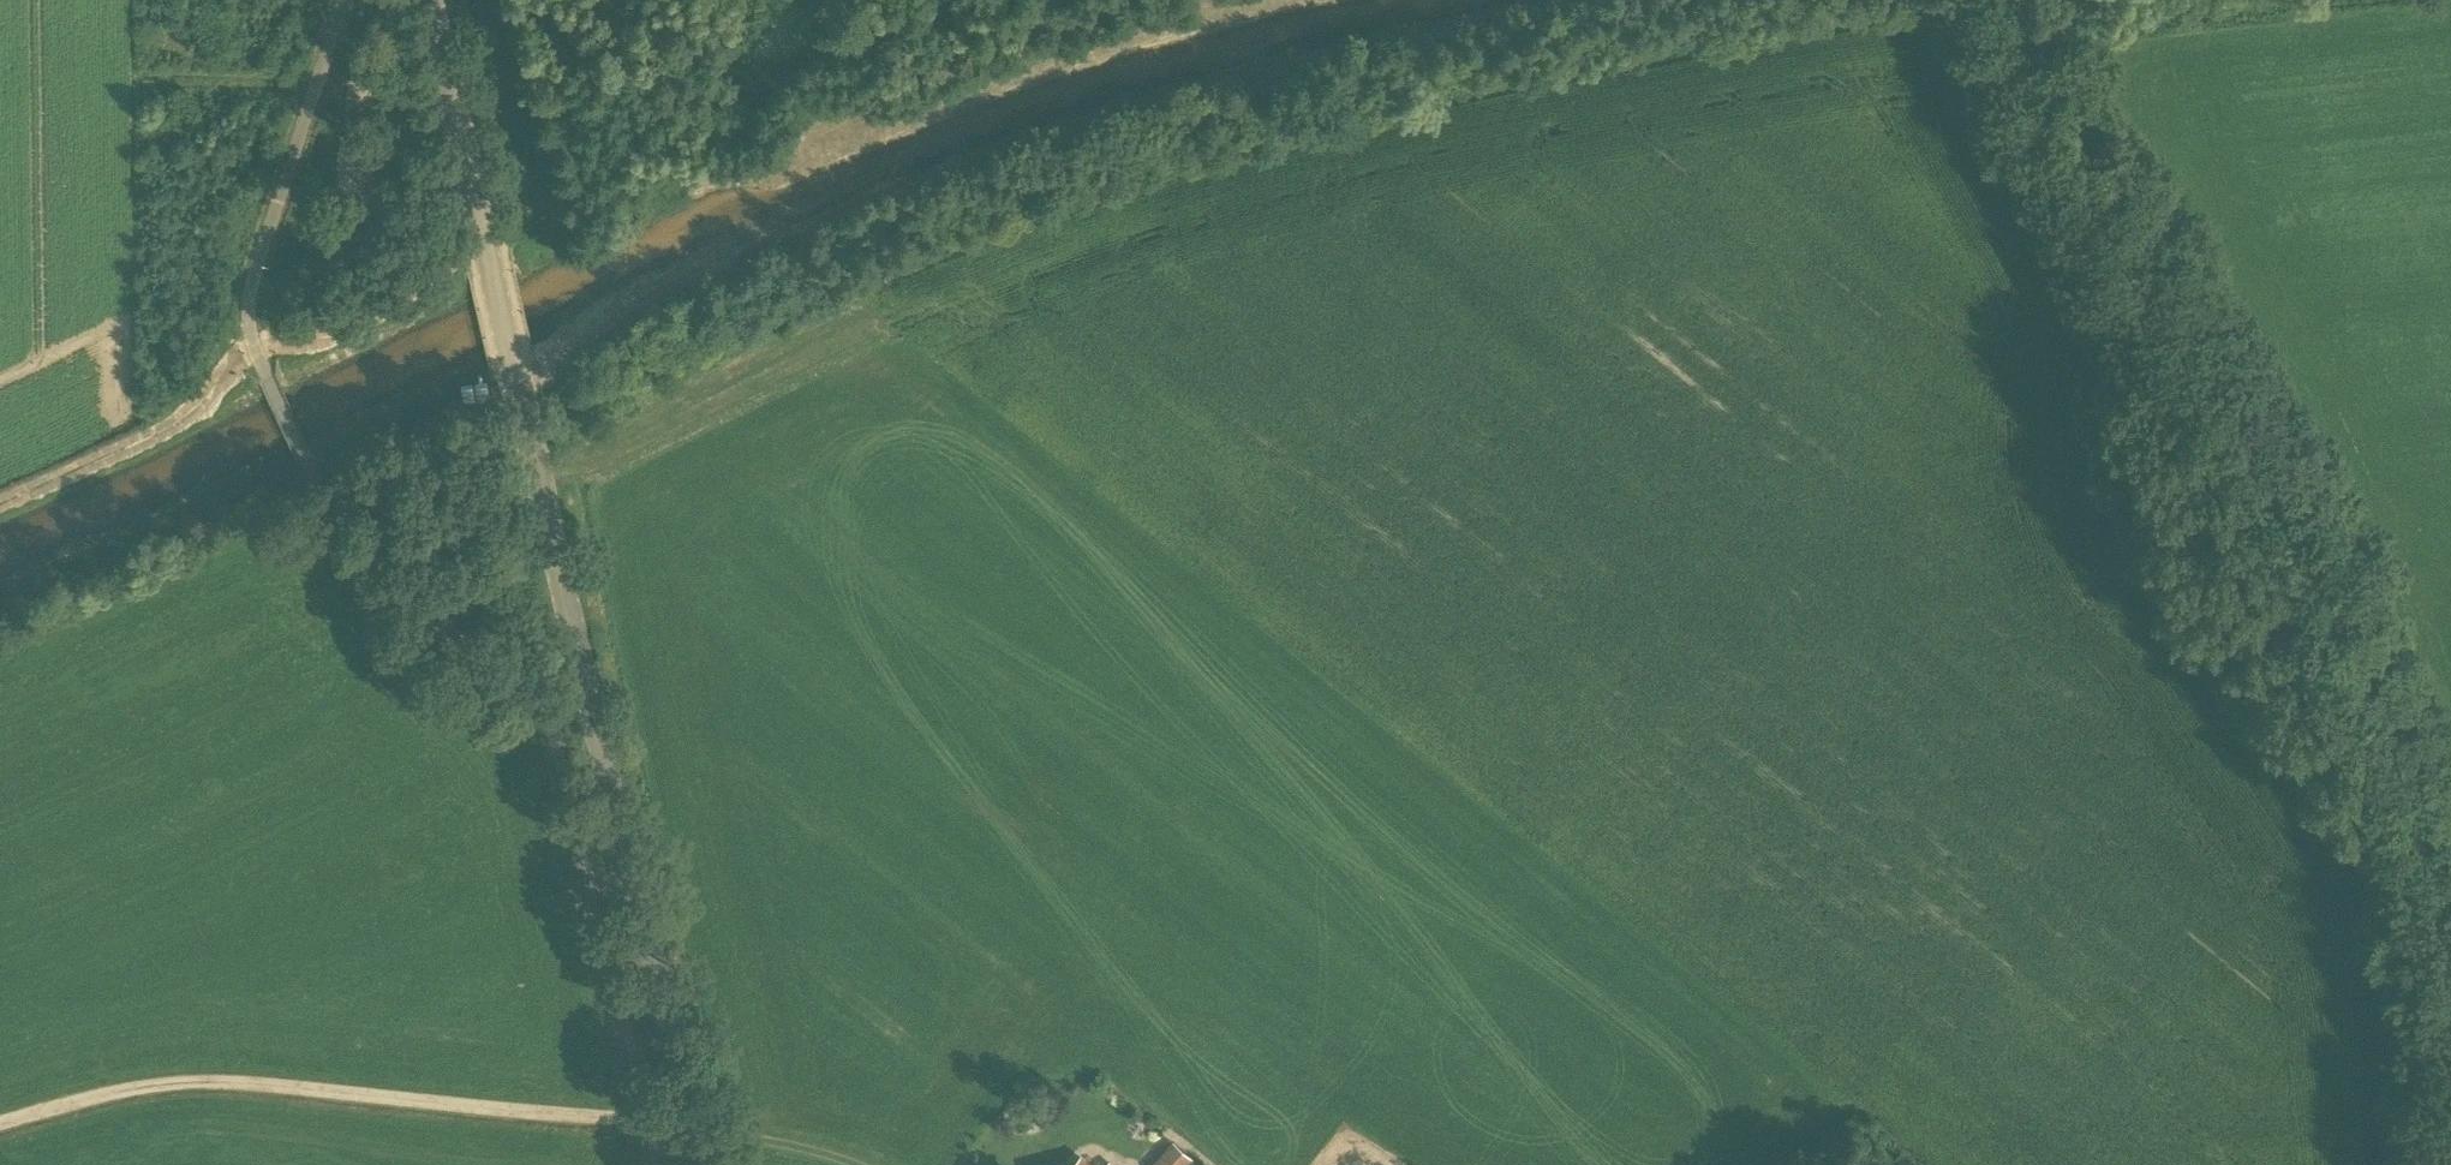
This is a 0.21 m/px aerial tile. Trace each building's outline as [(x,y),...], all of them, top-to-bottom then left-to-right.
[(1161,1153),(1150,1164),(1174,1164),(1161,1153)] [(1081,1154),(1071,1164),(1094,1164),(1081,1154)]
